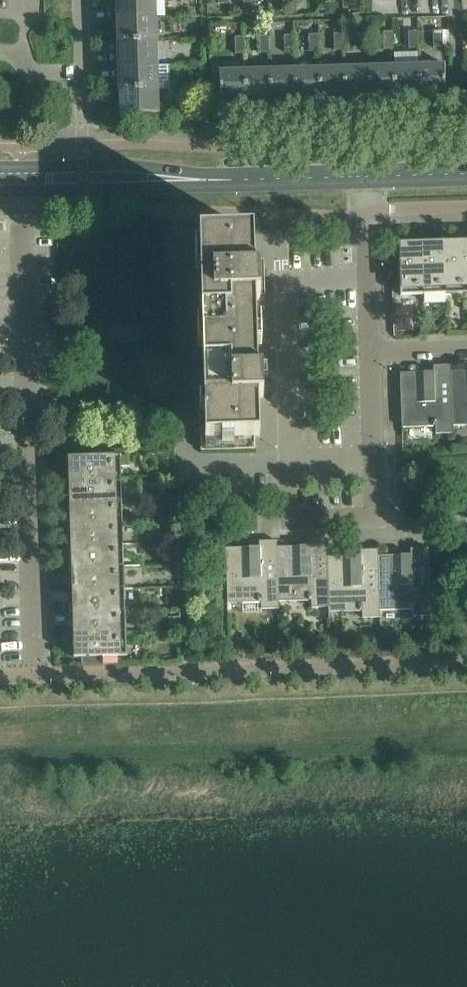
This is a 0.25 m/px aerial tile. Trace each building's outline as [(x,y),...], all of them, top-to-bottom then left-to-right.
[(157,17),(156,0),(116,0),(116,19),(157,17)] [(117,44),(158,43),(157,17),(116,19),(117,44)] [(443,30),(433,30),(434,47),(443,47),(443,30)] [(394,49),(393,31),(384,32),(384,49),(394,49)] [(419,48),(418,31),(409,31),(409,48),(419,48)] [(369,49),(369,32),(359,33),(360,50),(369,49)] [(344,50),(344,33),(334,33),(335,51),(344,50)] [(319,51),(319,34),(309,34),(310,51),(319,51)] [(295,52),(294,35),(285,35),(285,52),(295,52)] [(245,54),(245,36),(235,37),(236,54),(245,54)] [(270,53),(269,36),(260,36),(260,53),(270,53)] [(118,67),(158,65),(158,43),(117,44),(118,67)] [(419,52),(394,53),(394,65),(395,97),(396,97),(396,102),(411,101),(411,96),(420,96),(419,64),(419,52)] [(445,63),(419,64),(420,96),(421,96),(421,101),(436,101),(436,95),(446,95),(445,63)] [(118,91),(159,90),(158,65),(118,67),(118,91)] [(395,97),(394,65),(369,66),(370,97),(371,97),(371,102),(386,102),(386,97),(395,97)] [(345,66),(320,67),(321,99),(322,99),(322,104),(337,103),(337,99),(346,98),(345,66)] [(370,97),(369,66),(345,66),(346,98),(347,103),(362,103),(362,98),(370,97)] [(321,99),(320,67),(295,68),(296,100),(297,100),(297,104),(312,104),(312,99),(321,99)] [(295,68),(270,69),(271,101),(272,101),(272,105),(287,105),(287,100),(296,100),(295,68)] [(237,102),(246,101),(245,69),(219,70),(220,102),(222,102),(222,106),(237,106),(237,102)] [(262,101),(271,101),(270,69),(245,69),(246,101),(247,101),(247,106),(262,105),(262,101)] [(118,91),(119,115),(160,114),(159,90),(118,91)] [(255,271),(254,232),(200,234),(201,284),(196,284),(199,375),(204,375),(204,385),(199,385),(201,450),(255,449),(255,436),(260,436),(259,398),(263,398),(263,371),(258,371),(256,297),(260,297),(260,271),(255,271)] [(466,240),(444,241),(446,295),(466,294),(466,274),(466,240)] [(444,241),(422,242),(424,295),(446,295),(444,241)] [(400,287),(392,287),(392,304),(402,303),(402,296),(424,295),(422,242),(399,242),(400,287)] [(435,433),(453,433),(453,425),(452,425),(451,371),(451,365),(433,365),(433,371),(400,372),(401,427),(435,426),(435,433)] [(453,425),(466,425),(466,370),(451,371),(452,425),(453,425)] [(130,455),(68,457),(69,480),(122,478),(122,465),(131,465),(130,455)] [(69,480),(69,502),(123,500),(122,478),(69,480)] [(69,502),(70,524),(124,522),(123,500),(69,502)] [(71,546),(124,544),(124,522),(70,524),(71,546)] [(329,612),(327,551),(328,551),(327,539),(276,540),(278,609),(279,609),(279,602),(311,601),(312,608),(329,607),(329,612)] [(278,609),(276,540),(226,542),(227,603),(261,602),(261,609),(278,609)] [(71,546),(71,568),(125,566),(124,544),(71,546)] [(431,616),(429,548),(378,549),(380,618),(380,610),(413,609),(413,616),(431,616)] [(327,551),(329,612),(362,611),(362,618),(380,618),(378,549),(328,551),(327,551)] [(178,550),(169,550),(170,562),(178,562),(178,550)] [(71,568),(72,590),(126,588),(125,566),(71,568)] [(73,610),(126,608),(126,588),(72,590),(73,610)] [(126,608),(73,610),(73,634),(127,632),(126,608)] [(180,617),(168,617),(169,631),(171,631),(181,630),(180,617)] [(73,634),(74,657),(80,657),(80,662),(83,665),(119,664),(118,656),(128,655),(127,632),(73,634)]
